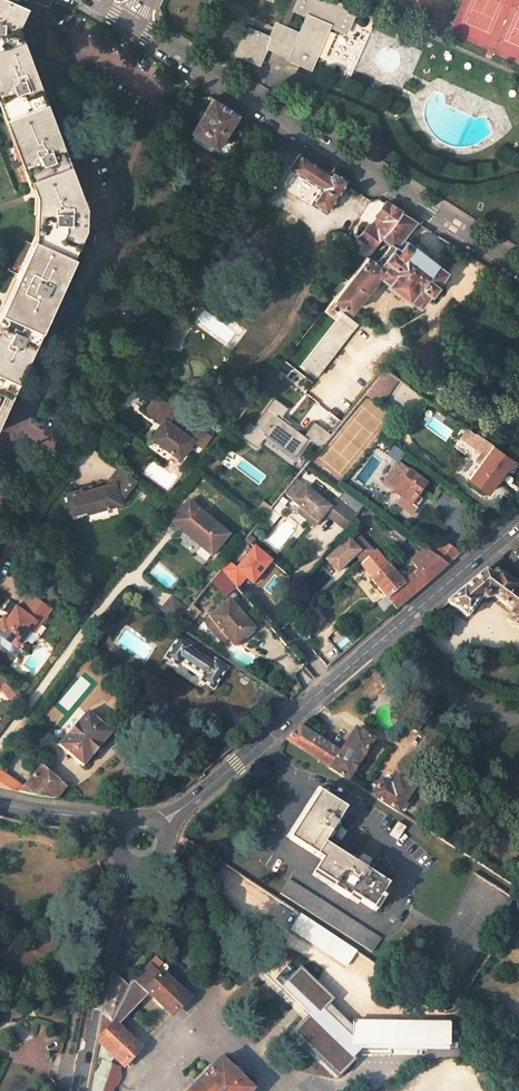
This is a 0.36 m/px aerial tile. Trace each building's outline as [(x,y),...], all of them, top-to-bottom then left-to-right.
[(5,315),(1,313),(0,316),(0,415),(74,255),(71,254),(84,227),(84,206),(17,27),(27,7),(12,0),(0,0),(0,98),(2,104),(5,103),(20,142),(17,143),(28,176),(32,174),(43,203),(42,229),(37,242),(38,242),(29,263),(25,261),(15,283),(18,285),(5,315)] [(335,0),(296,0),(291,11),(305,17),(298,31),(275,21),(269,35),(246,25),(233,55),(260,67),(267,49),(287,58),(286,60),(312,71),(330,28),(347,34),(357,10),(335,0)] [(216,147),(237,114),(213,99),(192,132),(216,147)] [(326,212),(346,179),(332,171),(330,174),(299,154),(290,168),(320,188),(311,203),(326,212)] [(380,217),(371,228),(367,226),(358,237),(373,248),(381,236),(400,211),(385,202),(376,214),(380,217)] [(446,273),(406,241),(405,242),(402,240),(417,221),(400,211),(381,236),(389,243),(374,262),(366,255),(334,297),(346,306),(351,310),(379,276),(389,283),(387,285),(409,301),(410,300),(420,308),(430,295),(431,296),(439,287),(437,285),(446,273)] [(317,376),(357,325),(342,312),(346,306),(334,297),(323,311),(335,321),(301,364),(317,376)] [(176,349),(180,332),(168,329),(164,345),(176,349)] [(386,369),(365,394),(380,405),(399,378),(386,369)] [(262,438),(290,462),(309,440),(280,416),(286,408),(273,397),(241,435),(255,447),(262,438)] [(180,419),(181,418),(155,398),(145,412),(154,418),(152,420),(161,426),(150,440),(179,461),(192,442),(201,449),(209,438),(190,423),(189,425),(180,419)] [(486,455),(480,462),(470,478),(488,491),(512,457),(477,432),(473,431),(470,429),(463,438),(481,452),(486,455)] [(480,462),(486,455),(481,452),(476,459),(480,462)] [(382,484),(400,498),(396,503),(411,514),(422,499),(419,498),(417,496),(420,491),(426,483),(398,463),(382,484)] [(124,506),(119,496),(120,495),(128,492),(137,479),(120,467),(110,481),(113,486),(97,494),(88,498),(85,494),(71,501),(81,522),(95,515),(97,518),(124,506)] [(295,480),(284,494),(292,501),(304,488),(295,480)] [(5,484),(0,491),(0,497),(8,503),(16,493),(5,484)] [(363,506),(343,492),(336,501),(335,500),(329,507),(304,487),(304,488),(292,501),(292,502),(301,509),(309,515),(305,520),(314,527),(319,520),(324,514),(327,516),(344,530),(363,506)] [(88,498),(97,494),(95,489),(85,494),(88,498)] [(207,517),(188,502),(172,521),(181,529),(183,527),(197,539),(199,536),(203,539),(199,544),(212,555),(228,535),(219,528),(226,520),(213,510),(207,517)] [(263,504),(256,512),(263,518),(270,510),(263,504)] [(270,527),(279,516),(270,509),(270,510),(263,518),(261,520),(270,527)] [(309,515),(301,509),(298,514),(305,520),(309,515)] [(183,527),(181,529),(199,544),(203,539),(199,536),(197,539),(183,527)] [(348,539),(326,560),(337,572),(355,555),(363,563),(375,552),(361,536),(352,544),(348,539)] [(460,554),(442,543),(434,555),(447,565),(460,554)] [(371,580),(395,609),(447,565),(434,555),(425,549),(410,560),(417,569),(401,582),(387,566),(371,580)] [(511,611),(504,621),(518,631),(518,591),(517,589),(518,586),(518,583),(498,569),(492,576),(487,572),(458,596),(447,604),(467,618),(480,599),(482,600),(484,600),(488,598),(490,597),(511,611)] [(235,587),(220,570),(211,581),(225,596),(235,587)] [(6,618),(3,616),(1,618),(0,618),(0,631),(18,643),(30,626),(36,617),(41,621),(51,605),(30,590),(19,606),(16,603),(6,618)] [(172,597),(162,611),(177,623),(181,617),(187,610),(172,597)] [(245,639),(255,631),(228,599),(203,621),(211,631),(212,631),(223,643),(229,638),(234,644),(243,637),(245,639)] [(114,612),(110,609),(105,616),(109,619),(114,612)] [(35,630),(41,621),(36,617),(30,626),(35,630)] [(162,617),(159,621),(167,626),(169,622),(162,617)] [(184,631),(189,623),(181,617),(177,623),(175,625),(184,631)] [(192,644),(180,636),(166,657),(178,665),(182,661),(204,675),(201,680),(213,689),(227,667),(215,659),(213,662),(190,648),(192,644)] [(9,695),(18,687),(0,674),(0,685),(9,695)] [(83,766),(111,733),(88,712),(59,745),(83,766)] [(418,733),(427,719),(417,713),(408,727),(418,733)] [(286,741),(348,781),(374,742),(356,730),(340,753),(301,728),(286,741)] [(18,792),(56,800),(65,789),(40,767),(23,788),(18,792)] [(18,792),(23,788),(0,771),(0,789),(18,792)] [(416,789),(399,778),(392,787),(383,781),(372,797),(399,815),(416,789)] [(56,800),(78,802),(79,796),(65,789),(56,800)] [(323,844),(329,834),(333,837),(340,828),(335,824),(345,810),(318,793),(288,840),(321,861),(313,873),(333,886),(332,889),(348,899),(349,896),(372,911),(388,886),(365,871),(368,867),(359,861),(356,865),(323,844)] [(398,842),(405,830),(399,826),(391,837),(398,842)] [(380,940),(288,881),(279,895),(371,954),(380,940)] [(292,931),(301,917),(278,901),(262,926),(281,939),(288,928),(292,931)] [(292,931),(348,968),(357,954),(301,917),(292,931)] [(269,971),(335,1039),(349,1021),(281,960),(269,971)] [(114,1029),(148,994),(171,1017),(185,1001),(160,978),(160,979),(148,967),(128,988),(102,1016),(98,1040),(124,1066),(138,1052),(114,1029)] [(102,1016),(128,988),(113,973),(102,1016)] [(348,1047),(444,1046),(447,1025),(349,1025),(348,1047)] [(112,1066),(94,1059),(88,1090),(103,1090),(112,1066)] [(219,1061),(190,1090),(250,1090),(219,1061)] [(118,1068),(112,1066),(103,1090),(110,1090),(118,1068)]
